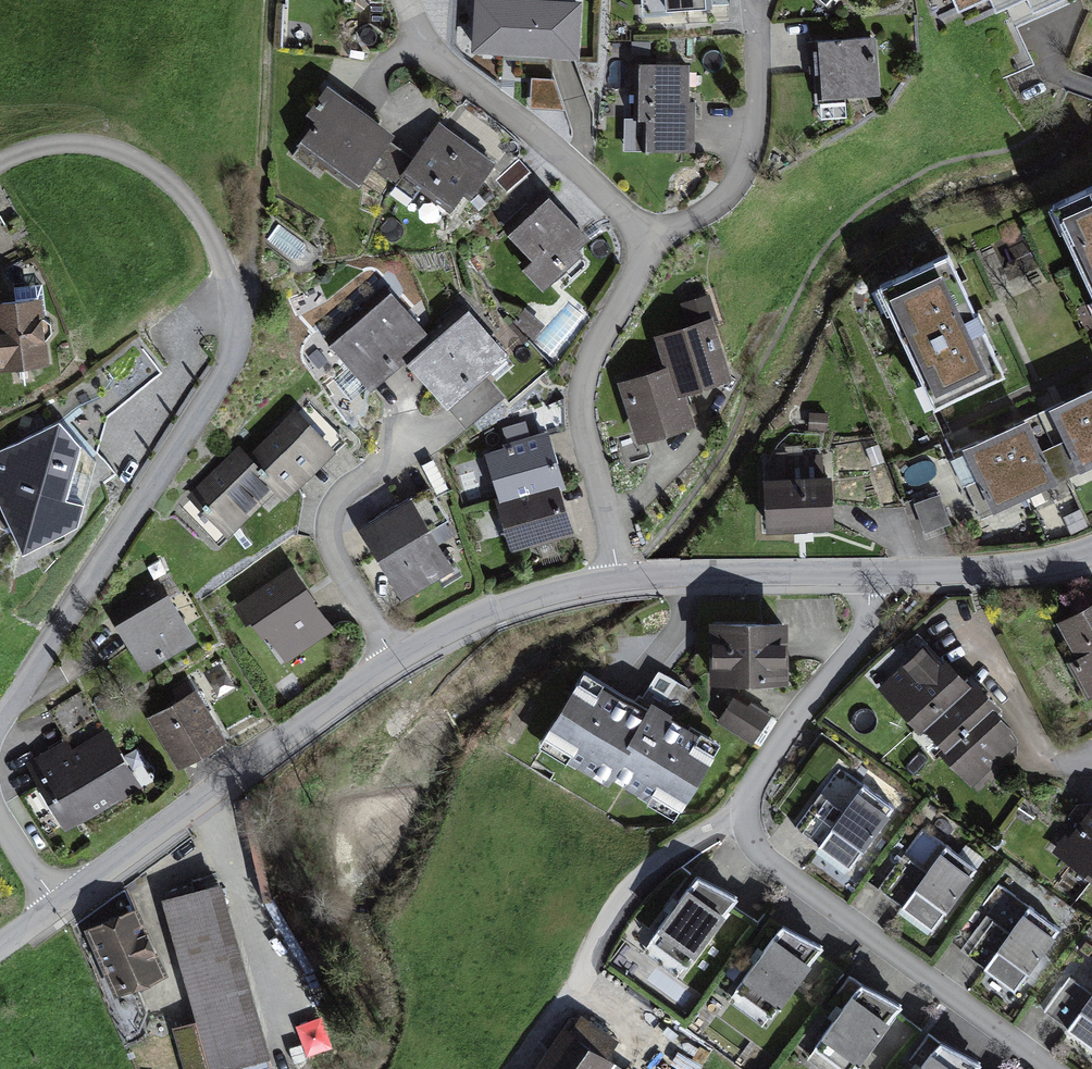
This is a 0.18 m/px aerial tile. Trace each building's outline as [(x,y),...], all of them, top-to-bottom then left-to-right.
[(577,65),(579,8),(510,5),(510,0),(476,0),(473,60),(577,65)] [(958,11),(980,0),(953,0),(958,11)] [(995,11),(1019,0),(990,0),(995,11)] [(1032,12),(1058,0),(1027,0),(1032,12)] [(872,105),(868,47),(806,51),(810,108),(872,105)] [(531,72),(532,103),(560,102),(559,72),(531,72)] [(686,158),(683,73),(628,75),(629,131),(639,131),(640,159),(686,158)] [(346,195),(387,145),(324,93),(299,124),(312,134),(296,154),(346,195)] [(448,224),(488,172),(434,131),(394,184),(448,224)] [(1050,203),(1079,265),(1091,292),(1091,185),(1050,203)] [(586,252),(541,204),(500,243),(524,269),(516,276),(536,298),(586,252)] [(944,252),(873,285),(930,406),(1001,373),(977,322),(944,252)] [(420,345),(381,300),(324,349),(363,394),(420,345)] [(27,309),(0,311),(0,380),(33,377),(27,309)] [(498,363),(459,318),(402,367),(441,412),(498,363)] [(721,385),(701,327),(654,343),(663,372),(673,401),(721,385)] [(673,401),(663,372),(616,388),(635,446),(683,431),(673,401)] [(1082,389),(1091,411),(1091,384),(1082,389)] [(1091,460),(1091,411),(1082,389),(1050,404),(1079,466),(1091,460)] [(291,415),(241,463),(267,490),(277,500),(327,453),(291,415)] [(1027,499),(1058,485),(1028,421),(997,436),(1027,499)] [(6,565),(69,533),(84,471),(46,431),(0,454),(0,549),(6,565)] [(994,515),(1027,499),(997,436),(964,451),(994,515)] [(548,437),(489,454),(501,498),(560,481),(548,437)] [(231,453),(182,500),(218,537),(267,490),(241,463),(231,453)] [(560,481),(501,498),(514,542),(573,525),(560,481)] [(823,482),(755,483),(756,534),(824,532),(823,482)] [(939,495),(915,505),(921,519),(926,534),(950,525),(939,495)] [(413,500),(362,528),(401,598),(451,569),(413,500)] [(284,661),(333,629),(293,566),(243,599),(284,661)] [(195,638),(168,590),(115,620),(141,668),(195,638)] [(1057,625),(1076,660),(1067,665),(1088,702),(1091,699),(1091,605),(1057,625)] [(777,692),(778,630),(704,629),(703,692),(777,692)] [(921,653),(874,696),(905,728),(951,685),(921,653)] [(716,756),(584,676),(539,752),(671,831),(716,756)] [(951,685),(905,728),(935,760),(981,717),(951,685)] [(196,688),(150,714),(178,763),(224,737),(196,688)] [(732,701),(715,731),(749,751),(767,721),(732,701)] [(981,717),(935,760),(966,792),(1012,749),(981,717)] [(30,766),(70,830),(143,784),(104,721),(30,766)] [(844,880),(889,817),(833,777),(789,841),(844,880)] [(1052,859),(1090,886),(1091,882),(1091,804),(1052,859)] [(929,939),(973,876),(918,837),(873,900),(929,939)] [(220,880),(165,896),(213,1068),(268,1052),(220,880)] [(675,983),(731,903),(690,884),(638,957),(675,983)] [(1010,1001),(1054,938),(998,898),(954,962),(1010,1001)] [(134,904),(85,924),(113,992),(162,971),(134,904)] [(763,1027),(819,948),(779,928),(727,1001),(763,1027)] [(1083,959),(1038,1022),(1091,1060),(1091,966),(1083,959)] [(894,1012),(854,993),(802,1066),(807,1068),(854,1068),(894,1012)] [(300,1022),(305,1050),(330,1046),(326,1018),(300,1022)] [(536,1068),(604,1068),(600,1066),(612,1049),(576,1025),(565,1041),(559,1037),(536,1068)] [(974,1068),(934,1050),(920,1068),(974,1068)]
